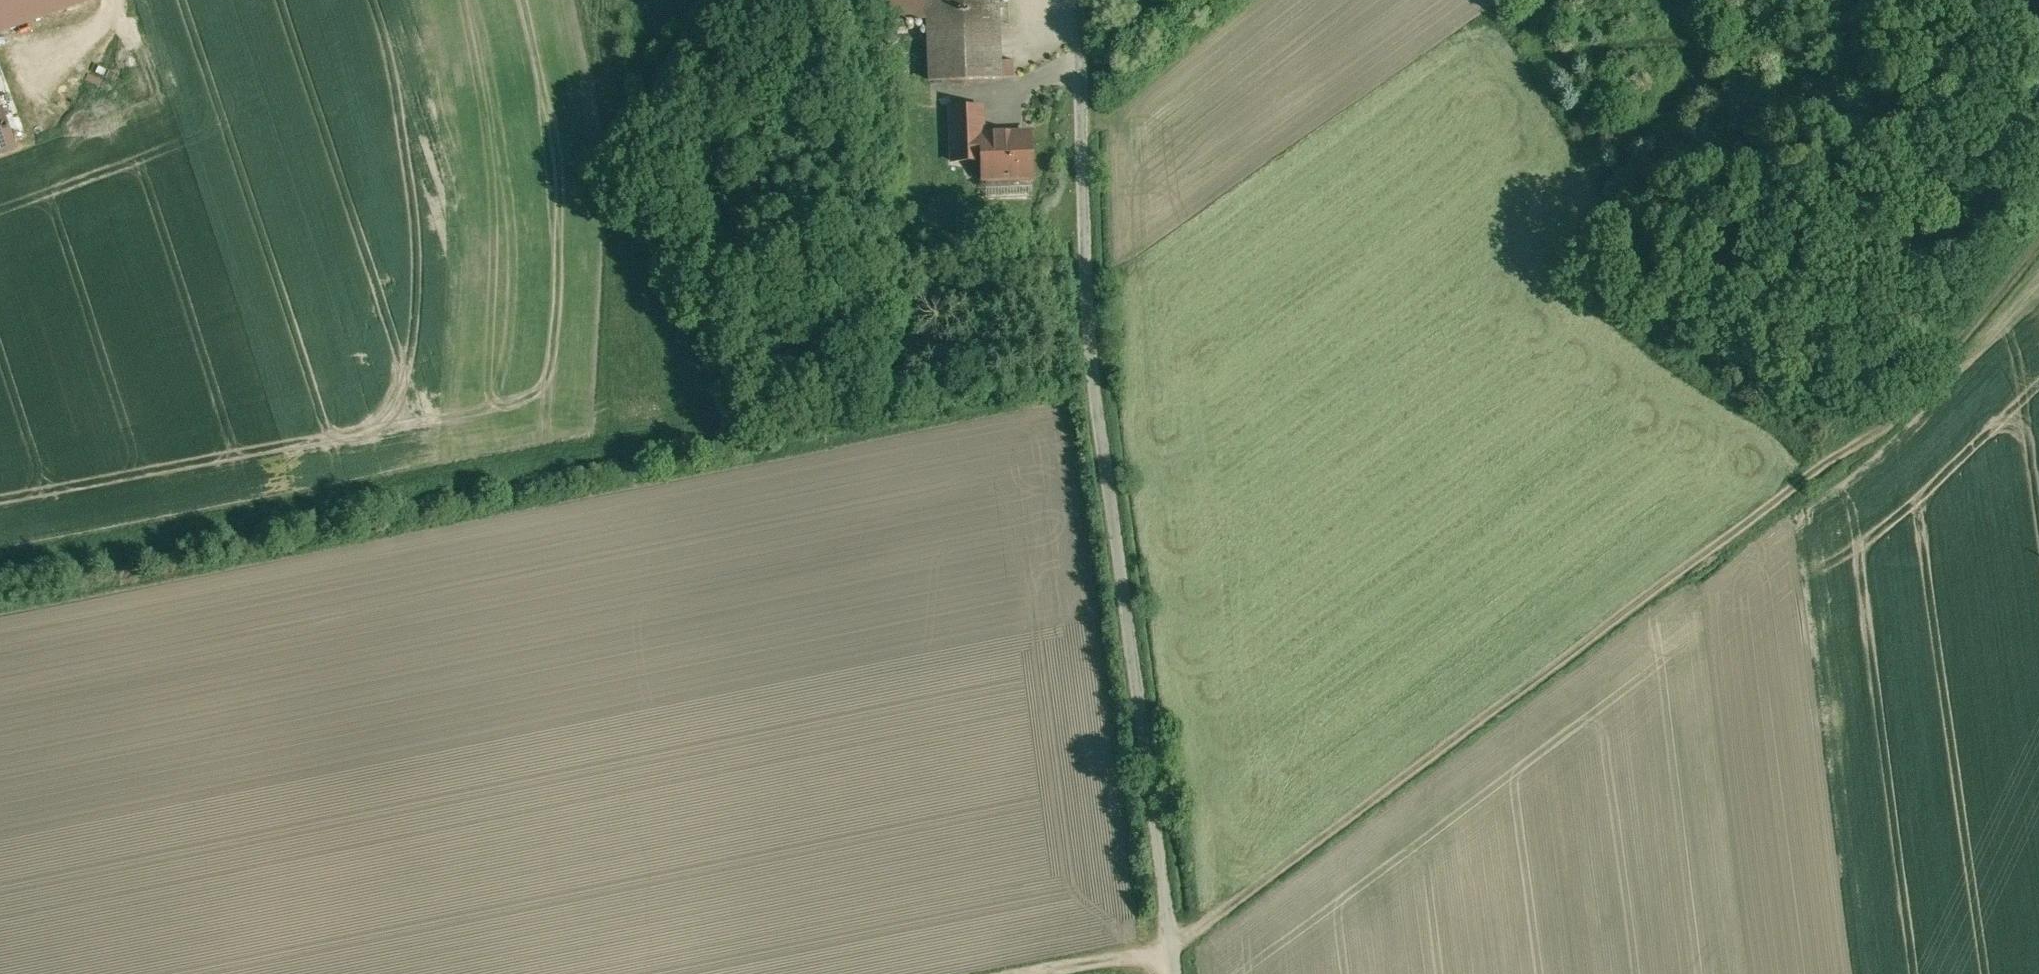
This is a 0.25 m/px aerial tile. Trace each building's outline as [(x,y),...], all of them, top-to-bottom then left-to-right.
[(930,81),(1000,78),(997,0),(927,0),(930,81)] [(0,98),(0,154),(18,148),(0,98)] [(982,107),(950,108),(952,161),(982,160),(981,135),(983,135),(982,107)] [(983,135),(981,135),(982,160),(983,179),(1031,177),(1030,133),(983,135)]
